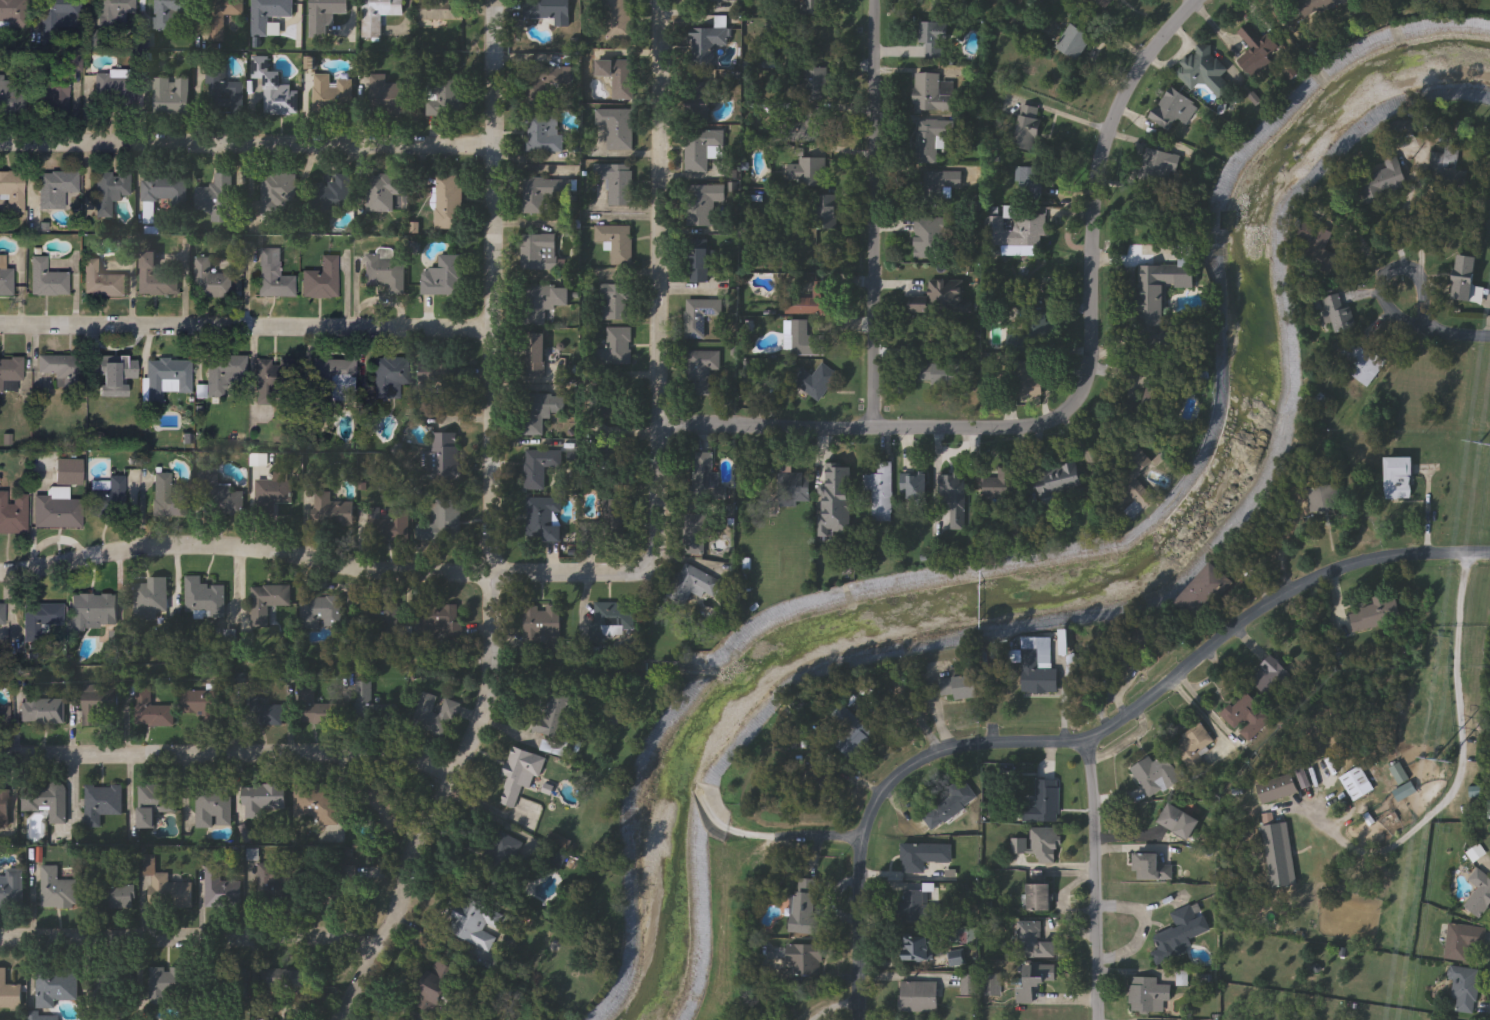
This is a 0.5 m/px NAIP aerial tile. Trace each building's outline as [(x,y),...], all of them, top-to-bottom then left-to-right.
[(26,26),(0,25),(0,0),(27,0),(26,26)] [(40,33),(40,0),(82,0),(81,34),(40,33)] [(98,29),(100,0),(135,0),(134,15),(125,15),(125,30),(98,29)] [(155,31),(157,0),(184,0),(181,33),(155,31)] [(213,35),(213,0),(247,0),(247,27),(234,27),(234,20),(222,20),(222,35),(213,35)] [(256,46),(254,0),(292,0),(293,20),(278,20),(279,36),(267,36),(267,46),(256,46)] [(309,40),(309,0),(349,0),(349,16),(333,16),(333,40),(309,40)] [(362,40),(363,0),(404,0),(404,17),(382,16),(382,40),(362,40)] [(435,1),(435,0),(452,0),(452,3),(463,3),(463,21),(418,21),(418,1),(435,1)] [(540,3),(540,0),(570,0),(571,27),(556,27),(556,19),(523,19),(523,3),(540,3)] [(606,42),(607,0),(633,0),(632,42),(606,42)] [(807,13),(807,0),(824,0),(824,13),(807,13)] [(1107,11),(1094,0),(1116,0),(1107,11)] [(1310,22),(1298,0),(1351,0),(1310,22)] [(920,44),(920,22),(944,22),(944,58),(927,58),(927,44),(920,44)] [(1078,60),(1057,46),(1071,22),(1093,35),(1078,60)] [(1274,61),(1255,77),(1240,59),(1252,48),(1239,33),(1247,26),(1261,42),(1271,33),(1283,47),(1271,57),(1274,61)] [(692,30),(729,30),(729,46),(714,46),(714,67),(692,67),(692,30)] [(1223,99),(1203,80),(1195,89),(1176,71),(1203,43),(1230,69),(1224,76),(1235,87),(1223,99)] [(264,78),(252,78),(252,60),(265,60),(265,72),(281,73),(281,89),(297,89),(297,112),(264,112),(264,78)] [(611,79),(602,79),(602,62),(632,62),(632,101),(611,101),(611,79)] [(526,105),(526,65),(571,66),(570,106),(526,105)] [(828,100),(793,100),(793,82),(804,82),(804,68),(828,68),(828,100)] [(221,83),(243,83),(243,111),(207,111),(207,69),(221,69),(221,83)] [(954,109),(915,109),(915,72),(941,72),(941,82),(954,82),(954,109)] [(18,115),(0,115),(0,75),(18,75),(18,115)] [(95,77),(124,75),(127,113),(98,115),(95,77)] [(352,116),(314,116),(314,75),(332,75),(332,80),(352,80),(352,116)] [(386,75),(386,85),(407,85),(407,116),(371,116),(371,75),(386,75)] [(40,77),(69,77),(69,113),(40,113),(40,77)] [(188,116),(153,116),(153,79),(188,79),(188,116)] [(430,117),(429,80),(461,79),(462,116),(430,117)] [(717,83),(717,107),(690,107),(690,83),(717,83)] [(1178,118),(1172,129),(1152,118),(1170,86),(1201,104),(1189,125),(1178,118)] [(1033,151),(1013,146),(1024,103),(1043,108),(1033,151)] [(787,122),(799,122),(799,107),(826,107),(827,142),(788,142),(787,122)] [(607,151),(607,126),(596,126),(596,110),(633,110),(633,151),(607,151)] [(561,114),(561,153),(525,153),(525,114),(561,114)] [(917,163),(917,115),(954,115),(954,136),(947,136),(947,148),(938,148),(938,163),(917,163)] [(708,174),(688,174),(688,131),(724,131),(724,147),(708,147),(708,174)] [(1449,153),(1449,142),(1461,143),(1457,178),(1431,175),(1433,151),(1449,153)] [(1180,154),(1173,185),(1140,178),(1147,146),(1180,154)] [(1358,181),(1386,171),(1383,161),(1400,156),(1411,187),(1365,202),(1358,181)] [(788,158),(826,158),(826,185),(788,185),(788,158)] [(632,165),(632,207),(604,207),(604,165),(632,165)] [(1016,193),(1016,166),(1038,166),(1038,193),(1016,193)] [(951,205),(924,205),(923,171),(962,171),(962,189),(950,189),(951,205)] [(7,195),(0,195),(0,173),(23,173),(23,212),(7,212),(7,195)] [(78,173),(78,210),(39,210),(39,173),(78,173)] [(113,219),(96,219),(96,173),(132,173),(132,200),(114,200),(113,219)] [(196,211),(196,187),(214,187),(214,174),(232,174),(232,223),(211,223),(211,211),(196,211)] [(295,174),(295,215),(260,215),(260,174),(295,174)] [(186,175),(186,203),(142,202),(142,175),(186,175)] [(350,211),(311,211),(311,185),(334,185),(334,175),(350,175),(350,211)] [(367,175),(399,175),(399,212),(367,212),(367,175)] [(436,230),(436,175),(458,175),(458,186),(462,186),(462,230),(436,230)] [(523,215),(524,179),(570,179),(570,195),(544,195),(544,215),(523,215)] [(723,187),(723,203),(715,203),(715,227),(686,226),(686,186),(723,187)] [(838,194),(838,228),(815,228),(815,194),(838,194)] [(989,245),(990,215),(1006,216),(1006,229),(1018,230),(1018,213),(1046,214),(1045,246),(989,245)] [(916,259),(916,217),(944,217),(944,259),(916,259)] [(611,267),(611,244),(594,244),(594,227),(632,227),(632,267),(611,267)] [(521,236),(556,236),(556,271),(521,271),(521,236)] [(710,284),(688,284),(688,242),(710,242),(710,284)] [(1197,244),(1198,287),(1167,288),(1167,343),(1139,343),(1139,266),(1181,266),(1180,244),(1197,244)] [(1306,246),(1336,246),(1336,272),(1306,272),(1306,246)] [(260,249),(289,250),(289,297),(260,297),(260,249)] [(141,253),(157,253),(157,274),(178,274),(178,296),(141,296),(141,253)] [(12,296),(0,296),(0,254),(5,254),(5,270),(12,270),(12,296)] [(1475,301),(1454,299),(1458,254),(1478,256),(1475,301)] [(461,256),(460,297),(421,296),(421,280),(431,280),(432,269),(438,270),(438,256),(461,256)] [(31,296),(31,257),(47,257),(47,273),(69,273),(69,296),(31,296)] [(338,257),(338,298),(303,298),(303,273),(321,273),(321,257),(338,257)] [(388,295),(388,287),(365,287),(366,257),(404,257),(404,296),(388,295)] [(195,258),(210,258),(210,275),(229,275),(229,298),(195,298),(195,258)] [(125,297),(84,297),(84,260),(100,260),(100,275),(125,275),(125,297)] [(911,314),(911,303),(930,303),(930,279),(964,279),(964,314),(911,314)] [(630,322),(600,322),(600,285),(630,285),(630,322)] [(569,309),(546,309),(547,325),(529,325),(529,287),(569,287),(569,309)] [(1357,328),(1333,335),(1322,298),(1346,291),(1357,328)] [(786,295),(828,296),(828,314),(785,313),(786,295)] [(723,301),(723,318),(706,318),(706,340),(685,340),(685,301),(723,301)] [(1045,352),(1008,352),(1008,332),(1027,332),(1027,311),(1046,311),(1045,352)] [(826,336),(826,355),(793,355),(793,320),(809,320),(809,336),(826,336)] [(630,367),(596,367),(596,350),(607,350),(607,329),(630,329),(630,367)] [(545,335),(545,377),(525,377),(525,335),(545,335)] [(1369,386),(1337,364),(1353,341),(1385,364),(1369,386)] [(720,353),(720,373),(712,373),(712,397),(688,397),(688,353),(720,353)] [(73,375),(38,375),(38,357),(73,357),(73,375)] [(207,399),(207,357),(247,357),(247,387),(226,387),(226,399),(207,399)] [(313,357),(355,357),(355,393),(313,393),(313,357)] [(3,393),(0,393),(0,359),(23,359),(23,382),(3,382),(3,393)] [(374,359),(410,359),(410,387),(400,387),(400,400),(374,400),(374,359)] [(458,360),(458,395),(420,395),(420,360),(458,360)] [(192,361),(192,394),(162,394),(162,408),(147,408),(147,361),(192,361)] [(256,361),(292,361),(292,393),(284,393),(284,404),(256,404),(256,361)] [(760,363),(760,376),(782,376),(782,363),(760,363)] [(813,376),(823,363),(839,374),(820,401),(792,382),(802,368),(813,376)] [(934,389),(934,381),(921,381),(921,364),(964,364),(964,389),(934,389)] [(1016,397),(1016,367),(1040,367),(1040,397),(1016,397)] [(1175,382),(1168,424),(1145,420),(1152,378),(1175,382)] [(521,436),(521,396),(564,396),(563,419),(543,419),(543,436),(521,436)] [(625,443),(605,446),(602,427),(622,424),(625,443)] [(432,455),(432,434),(459,434),(459,481),(424,481),(424,455),(432,455)] [(1121,453),(1135,441),(1154,462),(1138,477),(1157,499),(1145,509),(1115,475),(1129,462),(1121,453)] [(524,491),(524,451),(563,451),(563,469),(545,469),(545,491),(524,491)] [(713,454),(713,473),(717,473),(717,497),(695,497),(695,454),(713,454)] [(1388,457),(1414,457),(1414,499),(1388,499),(1388,457)] [(893,521),(872,521),(872,493),(865,493),(865,474),(879,474),(879,462),(892,462),(893,521)] [(58,484),(58,463),(81,463),(81,484),(58,484)] [(1036,471),(1079,463),(1084,486),(1055,492),(1059,511),(1045,514),(1036,471)] [(824,534),(823,464),(852,464),(852,534),(824,534)] [(1016,468),(1014,486),(1024,487),(1022,502),(984,497),(986,475),(998,476),(999,467),(1016,468)] [(970,477),(964,507),(938,502),(945,471),(970,477)] [(292,473),(292,504),(276,504),(276,519),(256,519),(256,481),(273,481),(273,474),(292,473)] [(809,473),(809,501),(780,501),(780,473),(809,473)] [(903,473),(928,473),(928,503),(911,503),(911,494),(903,494),(903,473)] [(188,516),(154,516),(154,475),(171,475),(171,494),(188,494),(188,516)] [(125,479),(125,514),(91,514),(91,479),(125,479)] [(1330,483),(1338,508),(1318,514),(1310,489),(1330,483)] [(204,486),(243,488),(242,515),(203,514),(204,486)] [(28,534),(0,534),(0,492),(28,492),(28,534)] [(81,528),(35,528),(35,498),(81,499),(81,528)] [(560,542),(527,542),(527,498),(562,498),(562,513),(560,513),(560,542)] [(317,526),(317,500),(355,500),(355,526),(317,526)] [(630,500),(630,545),(602,545),(602,500),(630,500)] [(418,526),(431,526),(431,501),(458,501),(458,542),(418,542),(418,526)] [(1127,510),(1133,506),(1139,514),(1133,518),(1127,510)] [(369,511),(381,511),(380,519),(389,519),(389,509),(407,510),(407,543),(368,542),(369,511)] [(685,555),(685,516),(710,516),(709,555),(685,555)] [(1176,604),(1216,561),(1234,578),(1194,621),(1176,604)] [(687,608),(668,600),(684,564),(724,582),(717,598),(696,588),(687,608)] [(226,587),(226,614),(185,614),(185,577),(202,577),(202,587),(226,587)] [(149,585),(149,579),(168,579),(168,618),(134,618),(134,585),(149,585)] [(288,607),(268,607),(268,628),(252,628),(252,588),(288,588),(288,607)] [(72,595),(115,595),(115,630),(72,630),(72,595)] [(343,598),(343,626),(303,626),(303,598),(343,598)] [(1352,613),(1398,599),(1404,619),(1357,633),(1352,613)] [(396,602),(396,625),(365,626),(365,602),(396,602)] [(64,604),(64,626),(42,626),(42,639),(26,639),(26,604),(64,604)] [(421,637),(422,605),(461,606),(461,638),(421,637)] [(562,607),(562,646),(542,646),(541,653),(524,652),(525,607),(562,607)] [(1023,693),(1023,637),(1054,637),(1055,693),(1023,693)] [(1250,677),(1278,656),(1296,680),(1267,701),(1250,677)] [(942,679),(977,675),(980,697),(945,701),(942,679)] [(356,724),(356,683),(372,683),(372,724),(356,724)] [(23,725),(23,690),(41,690),(41,700),(64,700),(64,725),(23,725)] [(136,728),(136,690),(151,690),(151,707),(174,707),(174,728),(136,728)] [(1251,741),(1224,714),(1247,691),(1274,718),(1251,741)] [(184,692),(220,692),(219,718),(184,717),(184,692)] [(302,692),(315,692),(315,706),(337,706),(337,725),(302,725),(302,692)] [(437,697),(433,714),(441,716),(444,701),(457,703),(450,737),(412,730),(420,693),(437,697)] [(543,726),(550,694),(579,701),(566,758),(540,752),(544,735),(534,733),(536,724),(543,726)] [(118,700),(117,728),(83,726),(84,698),(118,700)] [(282,726),(245,726),(245,706),(282,706),(282,726)] [(386,709),(394,706),(400,722),(391,725),(386,709)] [(10,728),(0,728),(0,707),(10,707),(10,728)] [(1197,774),(1176,744),(1204,724),(1225,755),(1217,760),(1197,774)] [(547,758),(542,778),(527,775),(517,811),(498,807),(513,749),(547,758)] [(1152,757),(1156,762),(1168,755),(1183,781),(1153,799),(1134,768),(1152,757)] [(1391,768),(1402,763),(1409,780),(1398,785),(1391,768)] [(1375,791),(1354,802),(1341,777),(1362,766),(1375,791)] [(1259,785),(1294,774),(1300,793),(1265,804),(1259,785)] [(977,796),(960,809),(944,790),(962,776),(977,796)] [(1059,779),(1059,822),(1024,822),(1024,806),(1037,806),(1037,779),(1059,779)] [(1392,792),(1399,803),(1417,792),(1412,782),(1392,792)] [(22,812),(21,787),(65,786),(66,825),(49,826),(49,812),(22,812)] [(174,786),(174,814),(155,814),(155,830),(138,830),(138,786),(174,786)] [(286,786),(286,810),(264,810),(264,820),(243,820),(243,786),(286,786)] [(294,823),(294,786),(333,786),(333,803),(338,803),(338,823),(294,823)] [(1469,787),(1470,798),(1481,797),(1480,786),(1469,787)] [(122,787),(122,817),(101,817),(101,829),(85,829),(85,787),(122,787)] [(350,814),(355,787),(402,795),(398,822),(350,814)] [(231,788),(231,829),(196,829),(196,788),(231,788)] [(8,829),(0,829),(0,791),(8,791),(8,829)] [(1204,822),(1192,841),(1161,822),(1173,803),(1204,822)] [(1272,888),(1265,826),(1289,823),(1296,885),(1272,888)] [(1057,828),(1057,863),(1037,862),(1038,853),(1013,852),(1013,839),(1031,839),(1032,827),(1057,828)] [(486,867),(500,833),(524,843),(510,877),(486,867)] [(923,873),(902,873),(902,844),(952,844),(952,861),(923,861),(923,873)] [(1161,853),(1161,863),(1172,863),(1172,879),(1135,879),(1135,853),(1161,853)] [(274,865),(274,910),(257,910),(257,865),(274,865)] [(59,867),(59,878),(76,878),(76,909),(40,909),(40,867),(59,867)] [(95,869),(112,869),(112,886),(133,886),(133,909),(95,910),(95,869)] [(205,906),(204,869),(222,869),(222,884),(240,884),(240,906),(205,906)] [(22,908),(0,908),(0,881),(6,881),(6,870),(22,870),(22,908)] [(1487,873),(1487,914),(1470,914),(1470,886),(1471,886),(1471,873),(1487,873)] [(816,916),(821,917),(820,934),(792,933),(794,894),(799,894),(800,878),(818,879),(816,916)] [(191,909),(151,909),(151,881),(192,882),(191,909)] [(1029,910),(1029,884),(1051,884),(1051,910),(1029,910)] [(928,889),(928,916),(906,916),(906,889),(928,889)] [(504,916),(495,934),(497,935),(489,953),(446,932),(463,896),(504,916)] [(1172,912),(1200,902),(1211,930),(1189,938),(1194,950),(1157,963),(1148,939),(1177,928),(1172,912)] [(1042,921),(1041,941),(1057,941),(1057,957),(1018,957),(1018,920),(1042,921)] [(1469,949),(1468,963),(1444,960),(1448,924),(1485,928),(1483,951),(1469,949)] [(932,961),(906,961),(906,935),(932,935),(932,961)] [(821,945),(821,976),(799,976),(799,965),(790,965),(790,945),(821,945)] [(413,1006),(434,960),(457,971),(440,1009),(432,1005),(428,1013),(413,1006)] [(1019,1004),(1020,964),(1056,965),(1056,982),(1047,981),(1046,988),(1035,988),(1034,1004),(1019,1004)] [(1451,1000),(1453,982),(1447,981),(1449,967),(1481,970),(1475,1015),(1456,1013),(1458,1000),(1451,1000)] [(21,1009),(0,1009),(0,969),(4,969),(4,986),(21,986),(21,1009)] [(34,1009),(34,969),(76,969),(76,1002),(56,1002),(56,1009),(34,1009)] [(149,1006),(148,970),(184,969),(184,992),(164,992),(164,1006),(149,1006)] [(267,989),(267,970),(312,970),(312,989),(267,989)] [(1131,1012),(1131,977),(1158,977),(1158,983),(1170,983),(1170,1002),(1165,1002),(1165,1012),(1131,1012)] [(938,981),(938,1012),(901,1012),(901,981),(938,981)]
